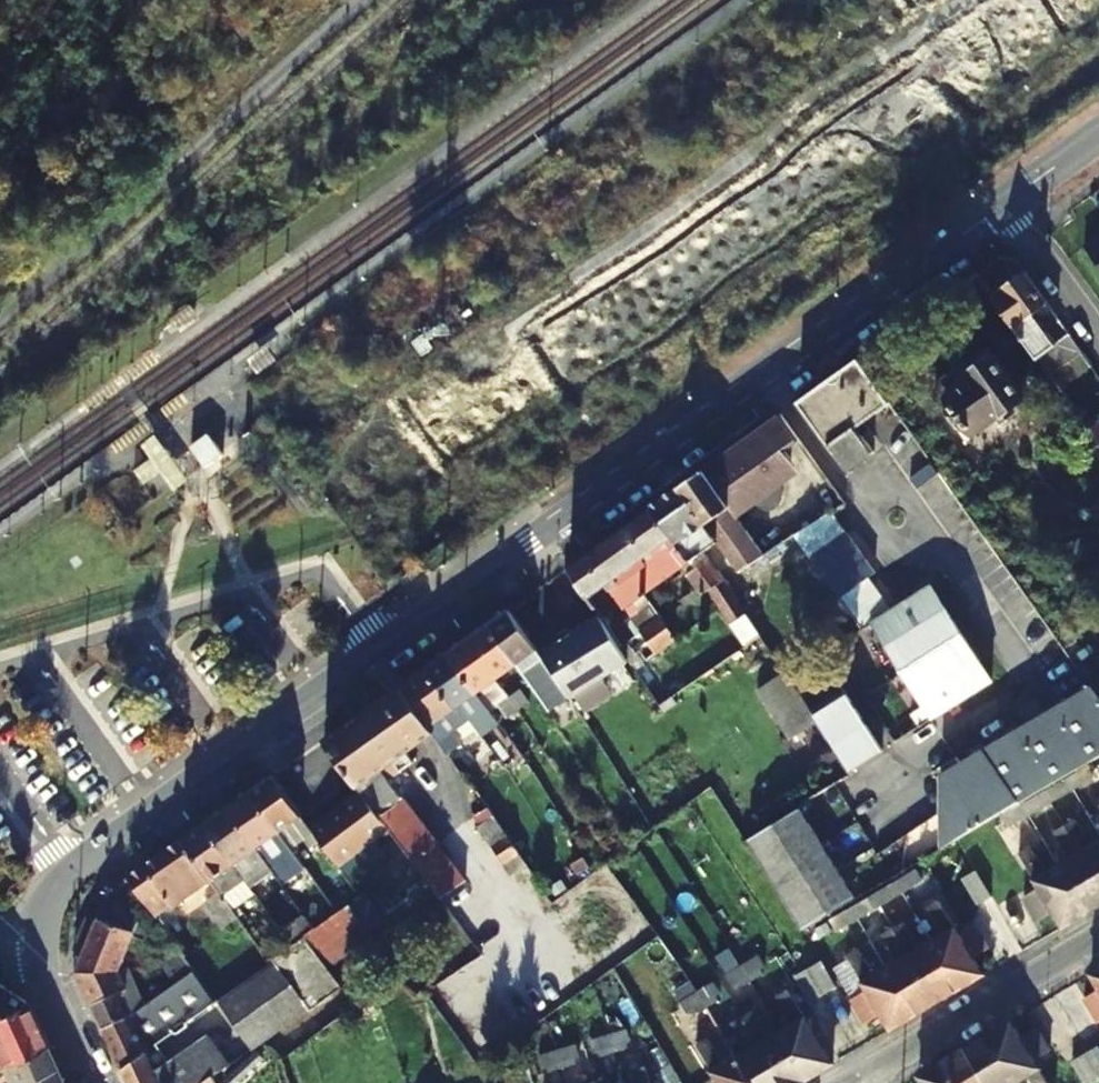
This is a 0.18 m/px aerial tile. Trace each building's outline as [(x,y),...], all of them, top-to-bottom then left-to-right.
[(1098,264),(1098,229),(1083,240),(1098,264)] [(1036,358),(1056,344),(1037,316),(1050,306),(1026,272),(1003,289),(1006,294),(994,302),(1036,358)] [(428,334),(418,340),(427,353),(437,347),(428,334)] [(1070,334),(1056,344),(1036,358),(1048,375),(1083,351),(1070,334)] [(258,377),(277,363),(268,349),(248,362),(258,377)] [(1093,366),(1083,351),(1048,375),(1059,390),(1093,366)] [(974,378),(950,395),(978,435),(1029,399),(998,356),(972,375),(974,378)] [(875,455),(859,430),(892,406),(861,358),(799,403),(848,474),(875,455)] [(1097,423),(1088,429),(1098,445),(1098,414),(1094,418),(1097,423)] [(783,415),(681,488),(720,546),(737,572),(766,555),(741,518),(758,506),(762,509),(766,511),(771,512),(776,511),(780,507),(783,504),(785,499),(786,494),(785,489),(784,489),(779,480),(792,470),(794,467),(794,462),(793,459),(787,450),(801,441),(783,415)] [(202,469),(224,455),(210,433),(188,447),(202,469)] [(156,437),(141,447),(173,494),(188,484),(173,462),(163,447),(156,437)] [(817,495),(806,503),(819,524),(833,515),(846,508),(827,479),(813,488),(817,495)] [(710,588),(746,646),(762,636),(708,554),(720,546),(681,488),(654,507),(695,567),(701,563),(716,583),(710,588)] [(665,574),(684,604),(710,588),(716,583),(701,563),(695,567),(654,507),(575,568),(590,595),(605,585),(621,607),(665,574)] [(819,524),(797,537),(814,561),(849,537),(833,515),(819,524)] [(849,537),(814,561),(876,652),(885,648),(929,724),(990,686),(932,588),(897,607),(890,612),(867,579),(875,574),(849,537)] [(540,679),(552,672),(511,609),(490,624),(518,668),(528,661),(540,679)] [(616,644),(603,619),(540,654),(552,672),(569,700),(628,663),(616,644)] [(661,619),(639,633),(654,654),(675,640),(661,619)] [(490,624),(470,638),(513,698),(522,691),(511,673),(518,668),(490,624)] [(500,706),(513,698),(470,638),(450,651),(480,694),(488,688),(500,706)] [(450,651),(428,667),(472,730),(492,759),(501,753),(488,734),(501,724),(480,694),(450,651)] [(756,684),(787,739),(819,721),(788,666),(756,684)] [(461,726),(466,733),(472,730),(428,667),(402,686),(435,733),(449,753),(463,743),(454,730),(461,726)] [(846,680),(810,702),(846,761),(881,740),(846,680)] [(389,829),(440,897),(462,882),(387,781),(416,761),(410,751),(435,733),(402,686),(323,741),(361,792),(389,829)] [(1098,758),(1098,714),(1086,693),(980,753),(941,776),(940,852),(961,840),(1013,809),(1021,804),(1045,790),(1070,775),(1098,758)] [(1093,766),(1072,778),(1078,789),(1098,777),(1098,776),(1093,766)] [(250,792),(291,848),(295,845),(285,829),(293,823),(304,839),(314,833),(310,828),(272,777),(250,792)] [(1078,789),(1072,778),(1046,792),(1053,804),(1078,789)] [(283,854),(291,848),(250,792),(228,809),(268,864),(273,861),(262,845),(271,839),(283,854)] [(389,829),(361,792),(310,828),(314,833),(338,865),(389,829)] [(1053,804),(1046,792),(1022,807),(1028,818),(1053,804)] [(1022,807),(1001,820),(1008,830),(1028,818),(1022,807)] [(228,809),(204,825),(245,881),(250,878),(238,861),(248,855),(260,870),(268,864),(228,809)] [(852,904),(795,809),(744,841),(800,934),(849,906),(852,904)] [(476,826),(489,845),(504,834),(491,816),(476,826)] [(1065,825),(1098,885),(1098,842),(1091,847),(1076,819),(1065,825)] [(225,871),(236,887),(245,881),(204,825),(180,842),(209,882),(217,893),(221,898),(226,894),(216,878),(225,871)] [(1057,867),(1083,914),(1098,905),(1098,885),(1065,825),(1055,831),(1070,859),(1057,867)] [(158,891),(171,907),(209,882),(180,842),(126,880),(142,901),(158,891)] [(1061,927),(1083,914),(1057,867),(1045,874),(1030,847),(1018,854),(1038,888),(1022,898),(1037,922),(1052,913),(1061,927)] [(504,865),(509,873),(524,863),(518,855),(504,865)] [(928,880),(923,870),(901,883),(907,893),(928,880)] [(994,897),(979,872),(966,879),(981,905),(994,897)] [(907,893),(901,883),(876,897),(883,907),(907,893)] [(155,918),(171,907),(158,891),(142,901),(155,918)] [(132,1014),(154,997),(150,992),(135,1002),(125,981),(116,984),(113,977),(132,927),(109,893),(76,972),(101,1027),(132,1014)] [(221,898),(217,893),(203,901),(220,925),(234,916),(221,898)] [(614,904),(623,916),(636,907),(627,895),(614,904)] [(883,907),(876,897),(852,911),(859,922),(883,907)] [(932,907),(947,935),(935,942),(960,988),(985,974),(976,958),(992,950),(978,925),(962,934),(943,900),(932,907)] [(272,957),(308,1007),(310,1009),(343,986),(328,965),(373,934),(348,901),(335,910),(313,927),(290,944),(272,957)] [(852,911),(831,923),(837,934),(859,922),(852,911)] [(905,923),(895,929),(937,1002),(960,988),(935,942),(920,950),(905,923)] [(898,964),(886,970),(912,1017),(937,1002),(895,929),(883,936),(898,964)] [(175,946),(152,963),(168,986),(192,968),(175,946)] [(890,1030),(912,1017),(886,970),(875,977),(860,950),(849,956),(868,991),(853,999),(867,1024),(882,1016),(890,1030)] [(218,997),(252,1045),(308,1007),(272,957),(267,960),(218,997)] [(741,969),(752,985),(764,978),(762,973),(766,970),(759,958),(741,969)] [(820,965),(807,973),(823,998),(836,990),(820,965)] [(214,999),(192,968),(168,986),(159,993),(174,1014),(161,1024),(168,1032),(214,999)] [(737,988),(740,992),(752,985),(741,969),(726,978),(732,989),(737,988)] [(823,998),(807,973),(794,981),(810,1006),(823,998)] [(24,1000),(0,985),(0,1013),(24,1000)] [(717,999),(710,988),(694,997),(704,1014),(716,1007),(713,1001),(717,999)] [(1084,999),(1098,1023),(1098,1022),(1098,990),(1084,999)] [(778,997),(794,1023),(781,1032),(810,1079),(834,1064),(789,991),(778,997)] [(684,1018),(688,1017),(692,1021),(704,1014),(694,997),(677,1007),(684,1018)] [(24,1000),(0,1013),(0,1050),(7,1064),(44,1045),(24,1000)] [(101,1027),(122,1070),(151,1057),(132,1014),(101,1027)] [(810,1079),(781,1032),(767,1041),(750,1014),(740,1020),(779,1082),(803,1082),(810,1079)] [(733,1061),(746,1082),(779,1082),(740,1020),(730,1026),(745,1053),(733,1061)] [(987,1037),(1016,1082),(1018,1082),(1031,1075),(1036,1082),(1050,1082),(1036,1061),(1051,1051),(1036,1028),(1021,1037),(1012,1022),(987,1037)] [(635,1043),(631,1030),(613,1036),(617,1054),(631,1050),(630,1045),(635,1043)] [(598,1054),(602,1052),(604,1058),(617,1054),(613,1036),(594,1041),(598,1054)] [(987,1037),(967,1049),(986,1082),(1016,1082),(987,1037)] [(733,1061),(722,1067),(706,1040),(695,1047),(717,1082),(746,1082),(733,1061)] [(44,1045),(7,1064),(16,1082),(25,1082),(54,1067),(44,1045)] [(580,1059),(576,1046),(557,1052),(562,1071),(576,1067),(575,1061),(580,1059)] [(1098,1046),(1086,1054),(1073,1062),(1086,1082),(1096,1082),(1098,1081),(1098,1046)] [(955,1082),(986,1082),(967,1049),(943,1063),(955,1082)] [(543,1070),(548,1069),(550,1074),(562,1071),(557,1052),(539,1057),(543,1070)] [(151,1057),(122,1070),(128,1082),(139,1082),(158,1073),(151,1057)] [(184,1060),(158,1073),(139,1082),(220,1082),(206,1057),(187,1066),(184,1060)] [(943,1063),(920,1078),(923,1082),(955,1082),(943,1063)] [(54,1067),(25,1082),(61,1082),(54,1067)] [(639,1082),(653,1082),(650,1070),(637,1074),(639,1082)]
